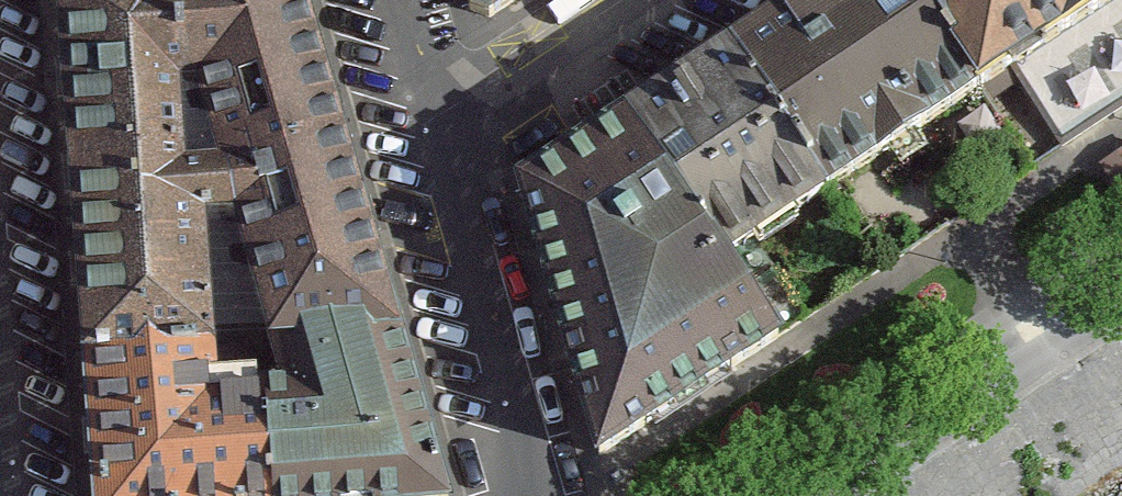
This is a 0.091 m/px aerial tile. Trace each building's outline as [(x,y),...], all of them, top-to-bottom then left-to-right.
[(61,78),(75,265),(88,440),(93,495),(444,495),(400,349),(342,159),(294,0),(205,0),(208,13),(154,15),(153,0),(55,0),(61,78)] [(470,9),(491,17),(516,0),(467,0),(470,9)] [(922,0),(808,0),(731,51),(824,189),(980,88),(922,0)] [(980,88),(1011,68),(1062,145),(1121,105),(1121,0),(922,0),(980,88)] [(824,189),(731,51),(628,118),(725,258),(778,336),(809,320),(754,238),(824,189)] [(601,455),(778,336),(725,258),(628,118),(522,188),(601,455)] [(1101,165),(1116,188),(1121,185),(1121,151),(1101,165)] [(432,199),(376,181),(396,248),(450,264),(432,199)]
